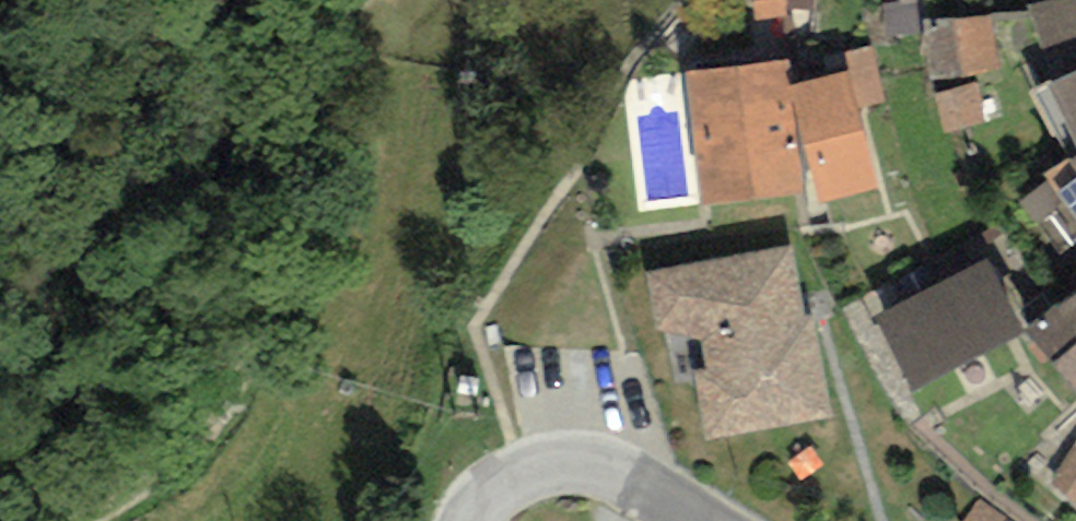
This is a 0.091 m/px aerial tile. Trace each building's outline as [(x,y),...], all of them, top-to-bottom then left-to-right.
[(787,16),(786,0),(754,0),(755,19),(787,16)] [(789,8),(813,9),(813,0),(789,0),(789,8)] [(1030,4),(1048,84),(1075,72),(1075,0),(1059,0),(1030,4)] [(995,8),(923,14),(928,77),(999,72),(995,8)] [(849,72),(857,109),(885,103),(869,47),(844,53),(849,72)] [(788,60),(685,72),(701,205),(805,194),(800,141),(792,86),(788,60)] [(849,72),(792,86),(800,141),(819,203),(876,189),(857,109),(849,72)] [(1048,84),(1031,93),(1067,160),(1042,174),(1048,182),(1058,193),(1075,180),(1075,72),(1048,84)] [(973,81),(934,91),(944,130),(983,120),(973,81)] [(1058,193),(1048,182),(1017,202),(1056,256),(1075,241),(1075,180),(1058,193)] [(804,315),(794,247),(647,273),(656,329),(702,339),(706,368),(694,370),(706,438),(831,417),(813,314),(804,315)] [(988,257),(873,316),(912,391),(1026,331),(988,257)] [(1026,331),(1075,389),(1075,295),(1026,331)] [(1049,485),(1075,501),(1075,441),(1049,485)] [(1009,520),(980,499),(965,520),(1008,520),(1009,520)]
